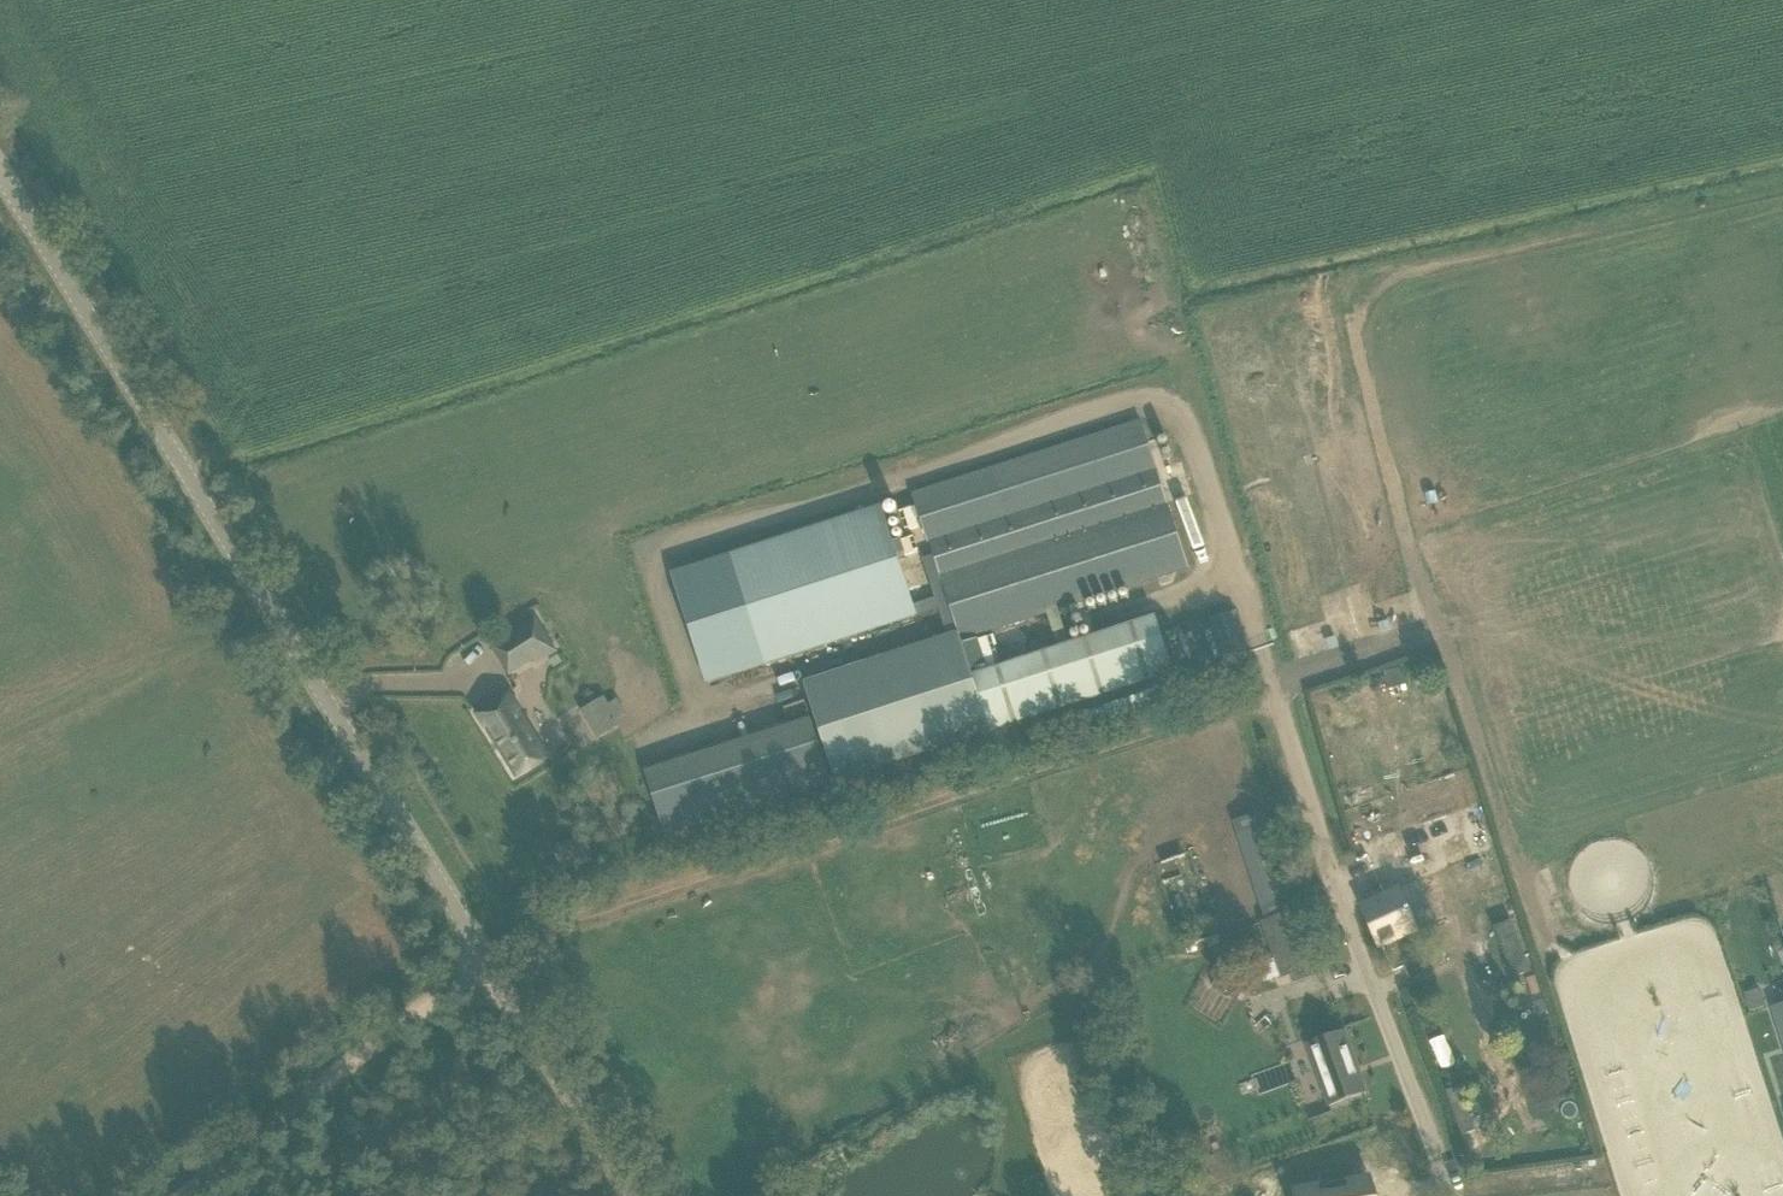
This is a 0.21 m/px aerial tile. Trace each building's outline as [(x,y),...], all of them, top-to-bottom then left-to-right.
[(991,470),(913,495),(933,554),(958,632),(961,642),(1154,577),(1188,566),(1166,500),(1155,468),(1139,420),(1110,429),(991,470)] [(878,507),(733,554),(767,663),(913,616),(938,608),(947,635),(958,632),(933,554),(922,558),(935,597),(910,605),(878,507)] [(767,663),(733,554),(672,573),(706,682),(767,663)] [(518,631),(492,647),(509,674),(535,658),(537,662),(556,651),(535,615),(515,627),(518,631)] [(972,675),(991,731),(1174,672),(1156,616),(1002,666),(972,675)] [(947,635),(803,682),(835,781),(991,731),(972,675),(1002,666),(992,635),(962,645),(958,632),(947,635)] [(1402,668),(1384,673),(1388,689),(1406,684),(1402,668)] [(508,692),(475,712),(516,778),(549,758),(508,692)] [(624,714),(615,700),(606,705),(615,719),(624,714)] [(1260,913),(1285,906),(1262,824),(1237,832),(1260,913)] [(1418,880),(1360,906),(1378,946),(1400,936),(1436,920),(1418,880)] [(1299,908),(1261,922),(1282,978),(1290,975),(1293,983),(1314,975),(1311,967),(1320,963),(1299,908)] [(1511,921),(1494,928),(1514,977),(1531,971),(1511,921)] [(1224,965),(1212,985),(1237,999),(1248,979),(1224,965)] [(1758,990),(1744,994),(1749,1011),(1764,1006),(1758,990)] [(1540,993),(1531,996),(1535,1007),(1544,1004),(1540,993)] [(1772,1007),(1782,1042),(1782,1003),(1772,1007)] [(1364,1091),(1343,1032),(1310,1044),(1331,1103),(1364,1091)] [(1459,1085),(1446,1090),(1461,1133),(1475,1128),(1459,1085)] [(1297,1191),(1298,1195),(1370,1195),(1367,1178),(1297,1191)]
